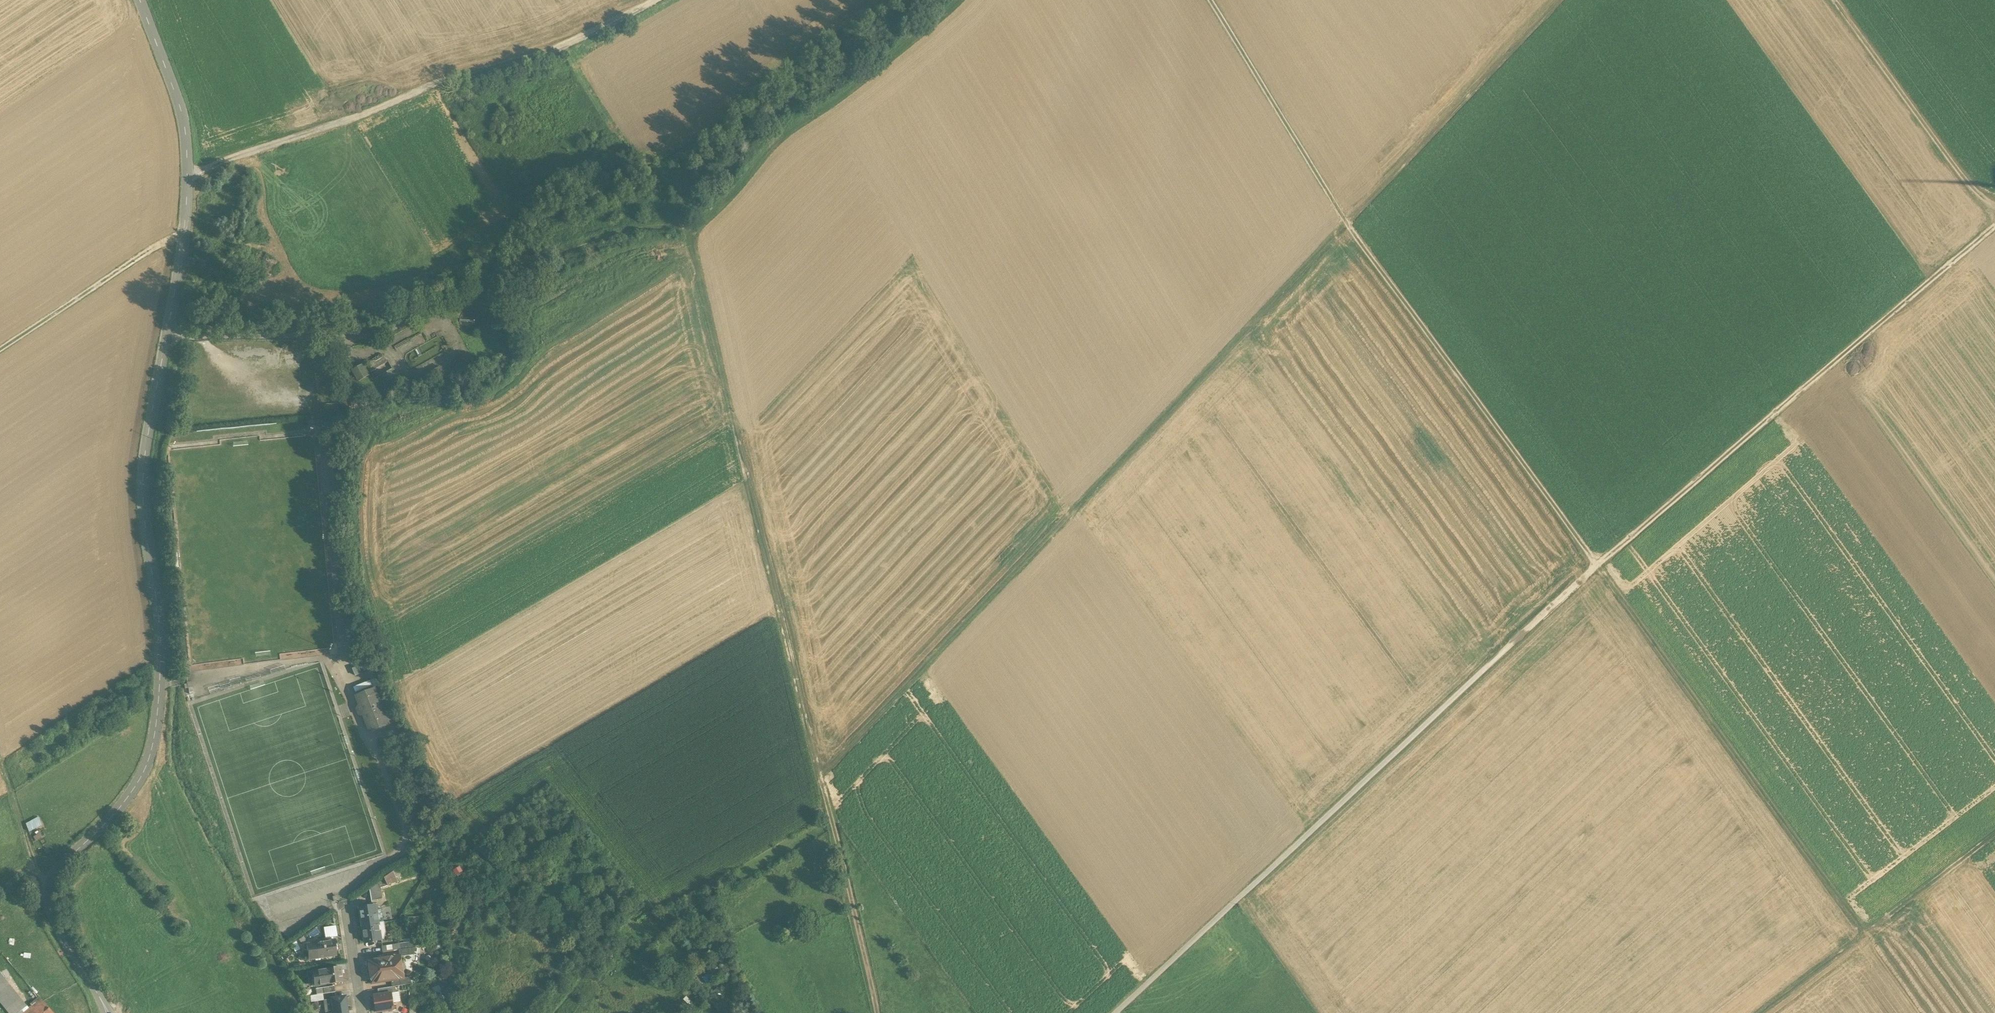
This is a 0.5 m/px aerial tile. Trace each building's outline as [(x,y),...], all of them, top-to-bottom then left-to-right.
[(447,351),(440,336),(407,352),(414,367),(434,358),(434,357),(447,351)] [(461,372),(464,371),(466,368),(466,365),(465,362),(462,361),(459,360),(456,362),(454,364),(454,367),(455,370),(458,372),(461,372)] [(363,365),(352,371),(358,381),(369,375),(363,365)] [(424,376),(429,384),(445,375),(441,367),(424,376)] [(375,690),(357,697),(371,732),(388,725),(375,690)] [(36,816),(24,823),(29,831),(41,824),(36,816)] [(453,878),(461,874),(457,866),(449,871),(453,878)] [(390,875),(381,881),(386,888),(395,881),(390,875)] [(369,890),(371,901),(383,899),(381,881),(369,890)] [(376,906),(361,909),(363,926),(378,924),(376,906)] [(378,924),(363,926),(365,943),(381,940),(378,924)] [(317,927),(306,934),(309,938),(310,939),(320,932),(317,927)] [(309,938),(306,934),(298,940),(301,944),(309,938)] [(331,938),(317,940),(318,943),(315,944),(317,959),(336,956),(336,952),(338,951),(337,945),(335,945),(334,941),(331,941),(331,938)] [(399,944),(400,951),(415,948),(416,941),(399,944)] [(315,944),(306,945),(308,960),(317,959),(315,944)] [(415,948),(400,951),(401,958),(414,955),(415,948)] [(394,958),(369,962),(370,962),(372,972),(370,972),(372,984),(391,981),(390,974),(397,973),(394,958)] [(729,963),(722,967),(726,975),(733,971),(729,963)] [(340,968),(313,972),(315,987),(342,983),(340,968)] [(686,970),(680,975),(687,982),(693,977),(686,970)] [(7,1012),(23,1012),(28,1009),(27,1007),(0,975),(0,1004),(7,1012)] [(411,977),(391,981),(392,981),(393,987),(410,984),(411,979),(411,977)] [(315,990),(316,996),(335,993),(334,987),(315,990)] [(707,996),(713,1000),(721,993),(716,988),(707,996)] [(392,994),(374,997),(376,1012),(395,1010),(392,994)] [(27,1007),(28,1009),(23,1012),(52,1012),(39,997),(27,1007)] [(330,999),(330,1000),(332,1012),(348,1012),(346,997),(330,999)] [(330,1000),(323,1001),(325,1012),(332,1012),(330,1000)]
